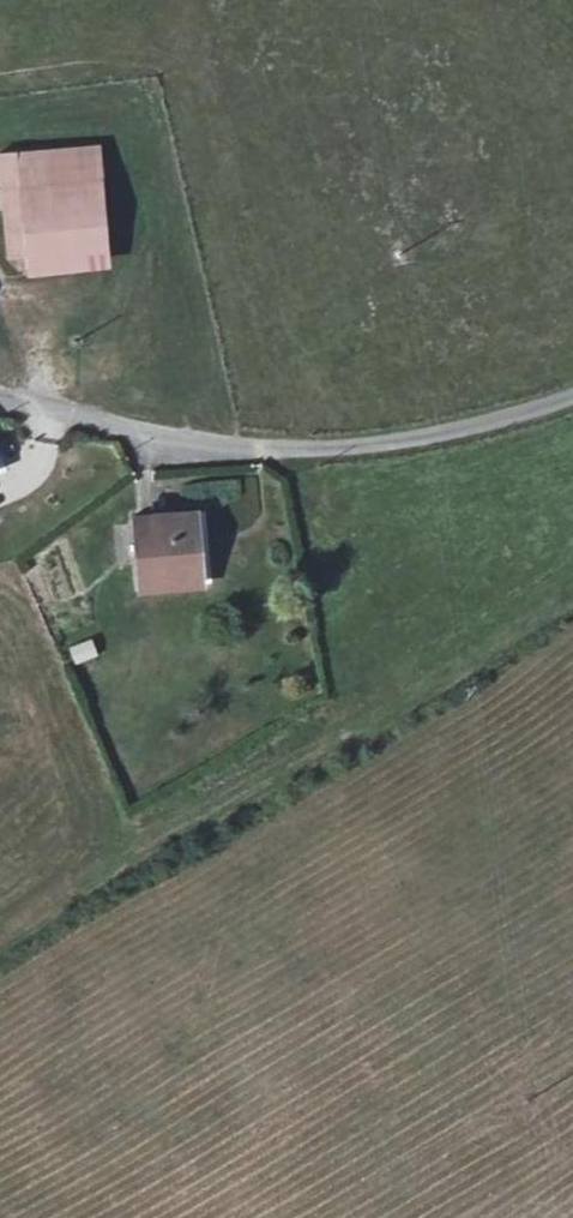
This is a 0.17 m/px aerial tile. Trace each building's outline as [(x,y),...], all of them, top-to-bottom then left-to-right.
[(107,141),(15,148),(30,278),(124,270),(107,141)] [(220,497),(148,511),(159,583),(233,571),(220,497)] [(75,665),(99,655),(92,638),(67,647),(75,665)]
